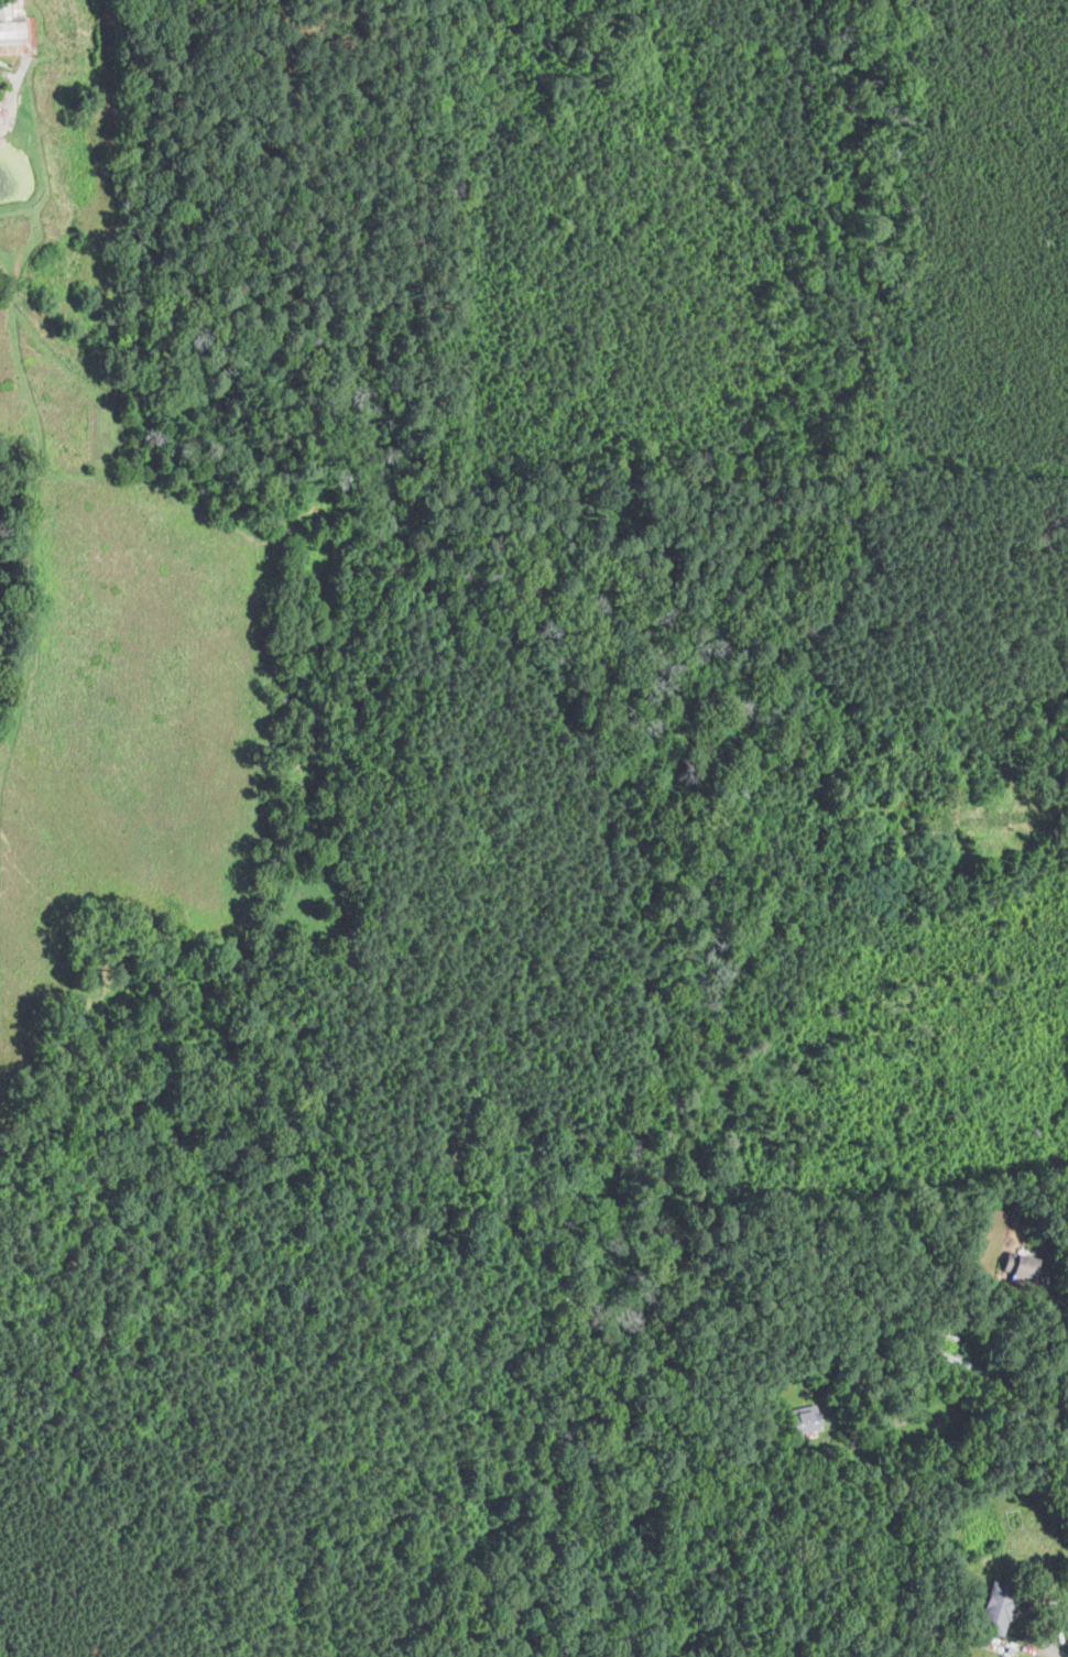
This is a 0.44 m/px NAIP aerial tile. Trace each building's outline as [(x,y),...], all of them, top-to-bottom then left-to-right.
[(803,1433),(824,1427),(819,1407),(798,1413),(803,1433)] [(984,1615),(1006,1628),(1023,1596),(1001,1584),(984,1615)]
